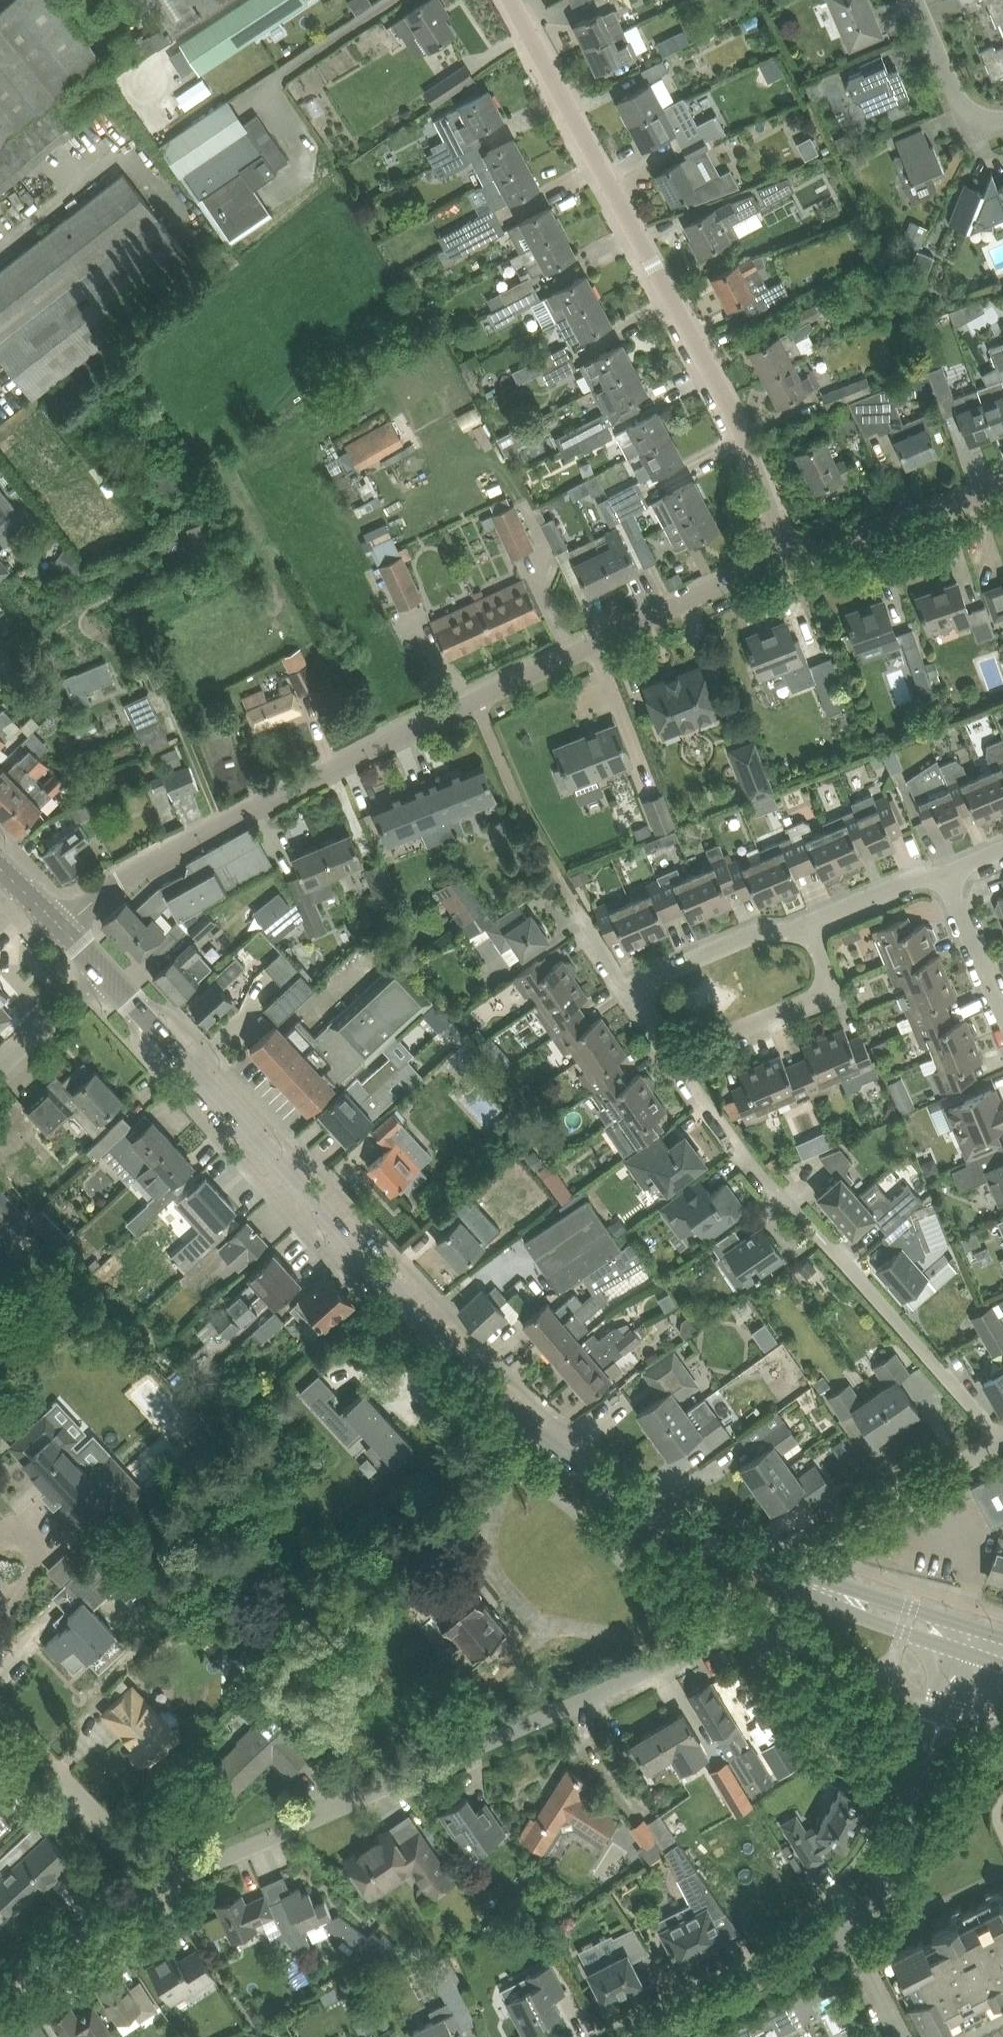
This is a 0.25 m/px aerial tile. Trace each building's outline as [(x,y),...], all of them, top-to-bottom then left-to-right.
[(59,0),(15,0),(0,12),(0,142),(102,59),(66,10),(59,0)] [(161,27),(148,35),(144,38),(142,34),(130,42),(142,59),(157,49),(230,1),(230,2),(233,0),(143,0),(161,27)] [(181,45),(199,73),(307,2),(306,0),(249,0),(181,45)] [(429,50),(455,33),(440,11),(445,8),(439,0),(428,0),(406,14),(407,15),(392,24),(400,36),(414,26),(429,50)] [(865,42),(883,34),(876,18),(875,18),(874,17),(872,18),(870,12),(871,12),(871,11),(866,0),(830,0),(838,18),(837,18),(850,48),(865,42)] [(996,24),(1000,22),(1002,29),(1002,0),(986,0),(996,24)] [(575,24),(586,47),(612,35),(624,29),(615,9),(602,15),(600,11),(575,24)] [(635,53),(624,29),(612,35),(586,47),(597,71),(635,53)] [(677,33),(659,42),(665,54),(683,45),(677,33)] [(996,49),(994,44),(981,50),(993,80),(1002,75),(1002,46),(996,49)] [(863,99),(869,113),(888,105),(909,96),(898,69),(889,72),(882,56),(864,63),(860,65),(862,70),(850,75),(847,82),(852,93),(854,97),(861,100),(863,99)] [(662,59),(641,70),(647,81),(668,70),(662,59)] [(434,105),(474,78),(465,65),(425,91),(434,105)] [(631,123),(662,107),(651,84),(619,101),(631,123)] [(447,113),(461,138),(429,155),(435,167),(467,150),(461,139),(502,117),(488,91),(447,113)] [(662,107),(631,123),(643,147),(675,130),(683,146),(702,135),(683,96),(675,100),(662,107)] [(245,124),(229,100),(161,146),(228,245),(272,215),(255,188),(277,173),(275,171),(289,161),(259,115),(245,124)] [(39,161),(72,133),(50,104),(17,132),(39,161)] [(155,137),(173,126),(160,105),(142,116),(155,137)] [(904,137),(896,140),(903,158),(915,186),(907,189),(910,197),(918,201),(934,194),(937,186),(934,178),(945,173),(938,156),(934,146),(934,145),(930,146),(923,129),(904,137)] [(657,174),(671,202),(683,196),(688,206),(739,188),(730,170),(708,182),(695,156),(709,149),(702,135),(683,146),(689,158),(680,162),(657,174)] [(495,178),(526,162),(513,138),(491,150),(476,158),(472,160),(472,161),(478,171),(484,183),(485,183),(495,177),(495,178)] [(441,178),(469,163),(472,161),(472,160),(467,150),(435,167),(441,178)] [(485,184),(484,184),(497,208),(515,198),(538,186),(526,162),(485,184)] [(950,223),(969,230),(972,229),(971,227),(975,221),(993,220),(1002,216),(1002,185),(998,187),(996,181),(992,173),(988,181),(984,192),(965,184),(950,223)] [(156,220),(121,175),(0,272),(0,342),(156,220)] [(787,181),(761,190),(768,204),(793,191),(787,181)] [(691,240),(700,255),(728,239),(738,234),(730,219),(737,215),(739,219),(761,207),(753,193),(730,202),(713,211),(687,225),(694,238),(691,240)] [(561,230),(549,207),(507,229),(520,252),(533,245),(561,230)] [(493,208),(465,223),(471,234),(499,220),(493,209),(493,208)] [(194,268),(156,220),(0,342),(0,355),(33,397),(74,365),(104,341),(195,270),(194,268)] [(471,234),(459,241),(465,252),(505,231),(499,220),(471,234)] [(904,241),(920,248),(929,228),(913,221),(904,241)] [(561,230),(533,245),(520,252),(532,276),(574,254),(561,230)] [(936,257),(919,249),(911,269),(926,282),(936,257)] [(742,276),(756,269),(765,264),(761,253),(737,266),(732,268),(713,278),(728,307),(742,299),(752,294),(742,276)] [(533,303),(531,304),(544,329),(558,321),(597,299),(584,275),(562,287),(544,297),(545,297),(541,299),(533,303)] [(507,303),(535,289),(529,278),(501,292),(507,303)] [(781,280),(762,291),(771,305),(789,294),(781,280)] [(516,312),(541,299),(535,289),(507,303),(488,313),(496,328),(518,317),(516,312)] [(611,322),(597,299),(558,321),(570,343),(611,322)] [(953,310),(962,334),(986,325),(978,301),(953,310)] [(815,305),(792,317),(796,326),(820,314),(815,305)] [(771,340),(751,351),(765,377),(792,363),(804,357),(797,344),(808,331),(812,325),(809,320),(790,330),(778,337),(771,340)] [(124,367),(104,341),(74,365),(82,376),(106,356),(118,371),(124,367)] [(989,347),(997,368),(982,375),(986,385),(977,388),(993,432),(1002,429),(1002,383),(1001,377),(1002,376),(1002,342),(989,347)] [(598,356),(580,365),(592,388),(605,382),(634,367),(622,344),(598,356)] [(571,357),(565,346),(538,360),(544,371),(571,357)] [(544,371),(550,382),(577,368),(571,357),(544,371)] [(792,363),(765,377),(780,404),(799,393),(806,390),(806,389),(818,383),(804,357),(792,363)] [(993,432),(977,388),(952,397),(940,365),(928,370),(945,416),(958,411),(969,441),(993,432)] [(646,391),(634,367),(605,382),(592,388),(604,412),(601,414),(607,424),(624,415),(640,407),(635,396),(646,391)] [(937,423),(932,410),(904,423),(895,404),(932,388),(924,371),(852,402),(865,433),(889,422),(897,439),(896,440),(907,464),(937,451),(933,442),(934,442),(932,437),(931,438),(927,427),(937,423)] [(867,377),(823,395),(828,407),(872,389),(867,377)] [(860,433),(847,404),(831,410),(844,440),(860,433)] [(616,433),(622,445),(628,457),(642,450),(670,436),(658,412),(616,433)] [(607,424),(601,414),(573,429),(566,432),(572,443),(579,440),(607,425),(607,424)] [(358,469),(403,443),(390,420),(345,445),(348,450),(339,456),(346,467),(347,467),(350,472),(357,468),(358,469)] [(613,436),(607,425),(579,440),(585,451),(613,436)] [(518,427),(497,438),(506,455),(519,448),(518,446),(526,442),(518,427)] [(682,460),(670,436),(642,450),(648,462),(635,469),(640,481),(682,460)] [(824,441),(815,445),(798,452),(814,489),(823,485),(827,494),(844,486),(840,477),(857,470),(851,457),(834,464),(824,441)] [(171,495),(181,488),(162,464),(153,471),(171,495)] [(605,489),(597,474),(585,480),(593,495),(605,489)] [(694,480),(676,490),(653,502),(665,525),(706,503),(694,480)] [(643,494),(637,482),(609,497),(615,508),(643,494)] [(6,546),(29,528),(15,509),(16,508),(15,506),(0,487),(0,538),(6,546)] [(649,505),(643,494),(615,508),(621,520),(649,505)] [(506,496),(490,504),(494,512),(492,513),(513,556),(534,546),(514,503),(510,505),(506,496)] [(719,527),(706,503),(665,525),(677,548),(719,527)] [(541,523),(555,552),(568,545),(553,517),(541,523)] [(187,527),(199,551),(216,543),(205,519),(187,527)] [(627,547),(617,527),(593,538),(599,552),(613,581),(638,569),(627,547)] [(633,541),(634,543),(645,566),(656,561),(644,536),(633,541)] [(613,581),(599,552),(593,538),(568,550),(576,566),(589,593),(613,581)] [(77,558),(63,548),(54,562),(68,571),(71,577),(86,569),(77,558)] [(12,569),(0,555),(0,579),(12,569)] [(422,597),(403,555),(379,566),(397,608),(422,597)] [(540,615),(523,578),(477,599),(494,636),(540,615)] [(944,589),(917,598),(925,622),(929,631),(930,631),(955,622),(958,629),(973,624),(978,640),(995,635),(992,625),(985,606),(968,612),(958,581),(943,586),(944,589)] [(985,591),(995,618),(1002,615),(1002,585),(985,591)] [(448,657),(494,636),(477,599),(431,621),(448,657)] [(884,600),(872,605),(847,614),(859,648),(884,638),(887,647),(899,643),(884,600)] [(748,642),(762,679),(785,671),(792,692),(816,683),(812,671),(806,673),(798,653),(804,651),(800,642),(795,644),(786,623),(773,629),(774,632),(748,642)] [(169,680),(152,647),(135,656),(152,689),(169,680)] [(106,661),(66,678),(78,708),(90,703),(85,691),(114,679),(106,661)] [(322,683),(310,662),(289,673),(301,695),(322,683)] [(911,670),(921,697),(935,692),(924,665),(911,670)] [(645,689),(662,734),(684,726),(686,728),(694,725),(694,722),(718,713),(716,707),(718,702),(715,693),(710,691),(701,668),(645,689)] [(830,681),(817,686),(829,716),(842,711),(830,681)] [(263,690),(243,698),(247,709),(257,732),(302,714),(293,691),(290,683),(280,687),(282,691),(266,697),(263,690)] [(159,719),(148,694),(125,704),(137,730),(159,719)] [(170,743),(159,719),(137,730),(143,743),(149,740),(153,751),(170,743)] [(5,727),(0,731),(0,747),(9,738),(6,735),(9,732),(5,727)] [(571,786),(600,775),(630,763),(617,729),(615,729),(586,740),(585,737),(556,748),(571,786)] [(1002,738),(986,745),(986,753),(993,768),(981,773),(998,813),(1000,813),(1001,815),(1002,816),(1002,738)] [(774,791),(755,740),(727,750),(746,801),(774,791)] [(41,756),(32,747),(12,767),(13,769),(9,773),(3,767),(0,770),(0,797),(41,756)] [(30,794),(43,781),(38,776),(50,765),(41,756),(0,797),(0,815),(4,819),(30,794)] [(998,813),(981,773),(970,778),(965,766),(954,758),(940,764),(957,803),(962,815),(972,810),(977,822),(980,821),(981,823),(986,825),(995,821),(997,816),(996,814),(998,813)] [(481,764),(427,786),(448,838),(464,831),(457,814),(496,799),(481,764)] [(167,786),(173,799),(200,788),(190,765),(151,781),(155,791),(167,786)] [(56,773),(45,784),(43,781),(30,794),(4,819),(17,833),(39,811),(43,807),(42,806),(65,783),(56,773)] [(921,774),(907,780),(926,823),(928,829),(941,824),(946,836),(949,834),(949,836),(954,838),(963,835),(965,830),(964,828),(967,826),(962,815),(957,803),(944,773),(925,782),(921,774)] [(427,786),(374,807),(388,842),(418,830),(420,835),(424,833),(429,845),(448,838),(427,786)] [(675,824),(674,821),(663,793),(644,801),(656,831),(675,824)] [(896,847),(891,836),(903,831),(888,795),(875,800),(872,794),(851,802),(854,809),(865,833),(864,833),(869,845),(874,857),(896,847)] [(74,809),(79,820),(94,814),(89,803),(74,809)] [(869,845),(864,833),(865,833),(854,809),(823,822),(826,830),(843,870),(846,869),(847,871),(851,873),(860,869),(862,864),(861,862),(864,861),(859,849),(869,845)] [(523,842),(510,819),(491,830),(504,853),(523,842)] [(843,870),(826,830),(816,835),(813,827),(811,828),(809,823),(802,820),(788,827),(791,836),(807,872),(818,867),(823,879),(826,877),(827,879),(831,881),(840,878),(842,873),(841,871),(843,870)] [(82,826),(44,853),(64,880),(85,865),(75,851),(91,839),(82,826)] [(238,834),(187,862),(188,865),(186,874),(184,873),(165,884),(164,885),(160,887),(171,902),(169,904),(180,921),(204,908),(275,867),(255,831),(241,840),(238,834)] [(325,845),(324,845),(336,874),(342,890),(354,885),(347,869),(364,861),(352,833),(337,839),(335,834),(323,840),(325,845)] [(900,851),(910,849),(906,833),(897,835),(900,851)] [(796,876),(807,872),(791,836),(760,849),(763,857),(780,897),(783,896),(783,898),(788,900),(797,896),(798,892),(797,889),(801,888),(796,876)] [(321,918),(314,901),(342,890),(336,874),(324,845),(295,857),(303,875),(288,881),(295,900),(296,901),(263,927),(275,941),(303,918),(311,935),(326,928),(321,918)] [(706,869),(694,874),(711,913),(713,912),(714,914),(719,916),(728,913),(730,908),(729,906),(732,904),(727,893),(737,888),(739,893),(740,893),(728,863),(723,851),(710,857),(702,860),(706,869)] [(780,897),(763,857),(752,862),(748,854),(728,863),(740,893),(739,893),(742,899),(754,894),(759,906),(780,897)] [(391,889),(379,863),(364,871),(377,896),(391,889)] [(679,870),(659,879),(672,909),(674,915),(685,910),(690,922),(711,913),(694,874),(683,879),(679,870)] [(437,891),(461,925),(488,907),(465,873),(437,891)] [(668,932),(663,920),(674,915),(659,879),(639,887),(642,895),(631,900),(648,940),(668,932)] [(103,922),(125,946),(129,942),(141,956),(151,947),(159,956),(179,938),(170,929),(166,933),(153,918),(169,904),(171,902),(160,887),(135,910),(127,901),(103,922)] [(648,940),(631,900),(620,905),(617,898),(595,907),(610,942),(622,937),(627,949),(648,940)] [(539,924),(535,918),(532,913),(528,915),(520,904),(519,903),(517,904),(496,919),(488,907),(461,925),(469,937),(485,926),(502,952),(515,943),(523,956),(532,950),(549,938),(547,936),(548,935),(548,932),(547,929),(545,927),(543,925),(540,923),(539,924)] [(204,908),(180,921),(186,929),(188,928),(199,937),(216,921),(204,908)] [(927,926),(925,923),(913,928),(908,916),(902,918),(873,931),(887,964),(894,960),(894,961),(911,954),(911,955),(923,950),(935,945),(933,941),(935,940),(937,935),(934,927),(929,925),(927,926)] [(186,929),(180,921),(170,929),(179,938),(187,930),(186,929)] [(176,1001),(213,967),(200,954),(202,953),(193,942),(154,977),(176,1001)] [(315,987),(298,967),(283,950),(266,966),(280,982),(284,988),(265,1006),(279,1021),(315,987)] [(939,955),(927,960),(923,950),(911,955),(911,954),(894,961),(894,960),(887,964),(895,984),(903,981),(908,992),(948,975),(939,955)] [(223,988),(247,967),(243,963),(236,956),(212,978),(215,981),(195,1000),(201,1007),(196,1011),(208,1024),(234,1000),(223,988)] [(563,959),(552,966),(545,956),(513,978),(526,996),(533,992),(540,1002),(576,977),(574,975),(576,974),(577,969),(572,961),(567,960),(565,961),(563,959)] [(286,1036),(278,1027),(253,1050),(309,1111),(333,1088),(336,1092),(434,1001),(399,964),(331,1028),(330,1027),(318,1039),(302,1021),(286,1036)] [(956,996),(948,975),(908,992),(913,1004),(906,1007),(915,1027),(949,1012),(945,1001),(956,996)] [(540,1002),(533,1007),(553,1035),(585,1013),(578,1003),(588,996),(576,977),(540,1002)] [(13,1017),(1,1003),(9,995),(3,989),(2,984),(0,980),(0,1029),(13,1017)] [(435,1002),(422,1013),(439,1031),(443,1027),(451,1020),(435,1002)] [(966,1018),(954,1023),(949,1012),(915,1027),(923,1048),(930,1045),(934,1056),(975,1039),(974,1036),(975,1036),(977,1031),(974,1022),(969,1020),(967,1021),(966,1018)] [(602,1016),(591,1023),(585,1013),(553,1035),(565,1053),(572,1049),(579,1059),(615,1034),(602,1016)] [(468,1038),(451,1020),(443,1027),(460,1045),(468,1038)] [(879,1074),(864,1040),(861,1034),(850,1039),(844,1027),(824,1036),(841,1076),(847,1091),(860,1086),(862,1081),(879,1074)] [(627,1053),(615,1034),(579,1059),(586,1069),(579,1074),(592,1092),(624,1070),(617,1060),(627,1053)] [(841,1076),(824,1036),(803,1044),(808,1056),(797,1061),(799,1067),(812,1097),(833,1088),(830,1081),(841,1076)] [(983,1060),(975,1039),(934,1056),(940,1069),(933,1072),(941,1092),(976,1077),(972,1065),(983,1060)] [(456,1050),(470,1066),(481,1057),(467,1040),(456,1050)] [(339,1094),(319,1112),(330,1124),(332,1122),(335,1125),(394,1072),(403,1064),(394,1054),(363,1082),(358,1077),(346,1088),(339,1094)] [(812,1097),(799,1067),(797,1061),(786,1065),(781,1054),(760,1063),(777,1103),(789,1098),(792,1105),(812,1097)] [(777,1103),(760,1063),(740,1072),(744,1083),(732,1088),(737,1098),(743,1114),(748,1124),(769,1115),(766,1108),(777,1103)] [(102,1119),(123,1099),(97,1070),(89,1077),(79,1066),(62,1082),(58,1078),(26,1108),(49,1133),(70,1112),(74,1116),(87,1129),(97,1139),(88,1149),(96,1157),(101,1153),(108,1146),(110,1144),(112,1146),(128,1131),(134,1125),(125,1115),(111,1128),(102,1119)] [(607,1123),(654,1091),(652,1089),(654,1088),(655,1083),(650,1075),(645,1074),(643,1075),(641,1073),(630,1080),(624,1070),(592,1092),(601,1106),(597,1109),(607,1123)] [(394,1072),(335,1125),(339,1129),(336,1131),(346,1142),(367,1124),(373,1118),(398,1096),(393,1090),(390,1087),(399,1078),(394,1072)] [(1002,1106),(995,1087),(964,1100),(963,1097),(942,1106),(951,1127),(955,1126),(967,1156),(1000,1142),(995,1129),(1002,1126),(1002,1106)] [(605,1125),(625,1154),(662,1129),(655,1118),(667,1110),(654,1091),(607,1123),(605,1125)] [(409,1193),(429,1175),(412,1157),(413,1155),(407,1148),(418,1138),(404,1124),(405,1123),(395,1112),(373,1132),(383,1143),(385,1142),(390,1148),(369,1166),(393,1193),(402,1185),(409,1193)] [(138,1175),(174,1143),(153,1120),(134,1138),(128,1131),(112,1146),(110,1144),(108,1146),(101,1153),(129,1184),(138,1175)] [(831,1133),(809,1142),(813,1154),(836,1144),(831,1133)] [(685,1136),(670,1147),(662,1136),(628,1161),(647,1186),(659,1178),(668,1189),(704,1162),(685,1136)] [(174,1143),(138,1175),(149,1187),(157,1196),(151,1202),(149,1203),(158,1213),(160,1211),(164,1207),(173,1199),(180,1192),(196,1178),(189,1170),(194,1165),(174,1143)] [(859,1195),(859,1194),(858,1195),(848,1184),(853,1179),(847,1172),(847,1167),(853,1162),(840,1147),(820,1155),(835,1173),(829,1179),(833,1183),(818,1195),(824,1201),(821,1203),(834,1217),(859,1195)] [(999,1147),(966,1160),(968,1164),(953,1170),(961,1190),(990,1178),(1000,1203),(1002,1202),(1002,1157),(999,1147)] [(556,1164),(543,1172),(561,1202),(573,1194),(556,1164)] [(200,1258),(185,1270),(187,1272),(219,1243),(240,1224),(232,1215),(237,1211),(208,1179),(189,1195),(201,1207),(190,1217),(204,1233),(200,1236),(200,1237),(189,1246),(200,1258)] [(711,1193),(709,1189),(702,1180),(663,1208),(683,1234),(696,1225),(706,1238),(728,1222),(744,1210),(725,1183),(711,1193)] [(862,1192),(834,1217),(846,1231),(848,1229),(853,1235),(874,1217),(887,1232),(902,1219),(923,1200),(909,1184),(892,1199),(875,1181),(862,1192)] [(16,1185),(7,1193),(30,1219),(39,1211),(16,1185)] [(438,1241),(461,1266),(484,1244),(463,1222),(481,1206),(465,1189),(439,1213),(440,1214),(442,1211),(455,1226),(438,1241)] [(2,1213),(11,1223),(20,1233),(33,1222),(30,1219),(7,1193),(4,1190),(0,1194),(0,1215),(2,1213)] [(583,1275),(623,1248),(583,1190),(559,1207),(564,1214),(525,1241),(560,1292),(583,1275)] [(42,1208),(39,1211),(30,1219),(33,1222),(57,1248),(69,1237),(42,1208)] [(877,1268),(904,1299),(928,1278),(912,1260),(927,1254),(911,1212),(882,1237),(883,1239),(889,1234),(901,1248),(877,1268)] [(187,1272),(182,1277),(188,1283),(197,1275),(202,1280),(222,1261),(221,1260),(227,1254),(240,1268),(267,1243),(247,1222),(221,1246),(219,1243),(187,1272)] [(735,1229),(712,1245),(720,1256),(725,1252),(746,1282),(747,1282),(784,1257),(781,1253),(782,1249),(777,1241),(773,1241),(768,1234),(763,1226),(760,1229),(743,1240),(735,1229)] [(601,1291),(651,1264),(633,1240),(623,1248),(583,1275),(596,1294),(601,1291)] [(288,1267),(285,1263),(275,1251),(248,1276),(253,1281),(228,1304),(237,1314),(288,1267)] [(116,1256),(95,1275),(105,1285),(125,1266),(116,1256)] [(302,1282),(291,1270),(288,1267),(237,1314),(245,1323),(271,1300),(276,1306),(302,1282)] [(329,1274),(291,1309),(306,1324),(303,1327),(313,1338),(341,1312),(343,1314),(355,1303),(329,1274)] [(484,1336),(506,1316),(513,1323),(522,1315),(509,1299),(496,1285),(487,1293),(484,1289),(460,1310),(484,1336)] [(540,1341),(556,1360),(557,1361),(573,1379),(625,1335),(618,1326),(611,1328),(608,1331),(599,1339),(592,1332),(581,1341),(580,1340),(577,1336),(588,1327),(584,1322),(594,1313),(608,1301),(601,1291),(596,1294),(585,1303),(540,1341)] [(540,1341),(585,1303),(577,1293),(556,1310),(549,1302),(525,1322),(540,1341)] [(991,1305),(972,1316),(993,1351),(1002,1346),(1002,1325),(991,1305)] [(224,1307),(211,1319),(220,1329),(233,1317),(224,1307)] [(276,1311),(252,1332),(262,1342),(285,1321),(276,1311)] [(229,1338),(242,1326),(233,1317),(220,1329),(229,1338)] [(145,1326),(138,1318),(127,1327),(134,1336),(145,1326)] [(753,1331),(765,1349),(778,1340),(765,1322),(753,1331)] [(615,1359),(640,1337),(633,1329),(625,1335),(573,1379),(579,1387),(576,1389),(577,1390),(577,1389),(584,1397),(587,1396),(588,1397),(611,1377),(622,1368),(615,1359)] [(890,1386),(876,1395),(896,1426),(919,1411),(898,1380),(909,1373),(895,1352),(876,1365),(890,1386)] [(655,1434),(686,1411),(677,1399),(695,1386),(673,1355),(648,1373),(664,1395),(639,1413),(655,1434)] [(985,1382),(1000,1408),(1002,1406),(1002,1365),(992,1372),(995,1377),(985,1382)] [(416,1444),(415,1445),(367,1392),(368,1392),(367,1390),(348,1407),(348,1406),(346,1409),(342,1413),(329,1398),(337,1391),(321,1374),(302,1391),(349,1443),(365,1429),(376,1442),(368,1450),(387,1471),(396,1463),(396,1464),(406,1455),(407,1455),(411,1452),(410,1452),(417,1445),(416,1444)] [(817,1380),(828,1397),(838,1390),(827,1374),(817,1380)] [(896,1426),(876,1395),(862,1404),(849,1384),(829,1396),(843,1417),(854,1410),(875,1441),(896,1426)] [(686,1411),(655,1434),(670,1456),(701,1434),(708,1445),(717,1439),(728,1431),(714,1410),(708,1415),(699,1402),(686,1411)] [(756,1488),(787,1466),(778,1453),(799,1439),(778,1410),(757,1425),(772,1445),(742,1467),(756,1488)] [(27,1431),(11,1447),(25,1462),(24,1463),(48,1489),(44,1492),(53,1501),(49,1505),(70,1527),(80,1518),(97,1536),(123,1512),(145,1491),(123,1468),(120,1471),(90,1439),(77,1451),(70,1444),(76,1438),(64,1424),(59,1429),(45,1415),(44,1415),(46,1418),(29,1434),(27,1431)] [(196,1450),(211,1436),(198,1423),(183,1437),(196,1450)] [(796,1478),(787,1466),(756,1488),(772,1510),(802,1489),(810,1500),(830,1486),(815,1465),(796,1478)] [(971,1486),(992,1526),(1002,1520),(1002,1469),(971,1486)] [(149,1552),(128,1530),(111,1546),(131,1568),(149,1552)] [(990,1576),(1002,1580),(1002,1538),(990,1576)] [(66,1626),(46,1645),(59,1659),(61,1658),(74,1672),(99,1649),(101,1651),(104,1647),(103,1646),(115,1634),(92,1609),(98,1603),(85,1588),(111,1564),(99,1552),(66,1582),(83,1600),(70,1612),(67,1609),(58,1617),(66,1626)] [(465,1576),(450,1588),(454,1594),(433,1611),(449,1631),(453,1627),(464,1641),(437,1663),(452,1682),(499,1645),(495,1639),(508,1629),(482,1597),(483,1592),(478,1586),(473,1586),(465,1576)] [(691,1693),(722,1746),(734,1738),(728,1728),(735,1723),(735,1722),(734,1722),(726,1707),(727,1706),(721,1697),(720,1698),(711,1682),(701,1687),(700,1686),(691,1692),(692,1693),(691,1693)] [(133,1689),(121,1700),(107,1713),(136,1745),(135,1747),(134,1750),(133,1752),(134,1755),(135,1757),(137,1759),(139,1761),(142,1761),(144,1761),(147,1760),(149,1759),(150,1760),(165,1747),(177,1736),(176,1735),(179,1728),(180,1721),(176,1715),(170,1711),(163,1711),(156,1714),(133,1689)] [(231,1786),(258,1761),(261,1764),(272,1753),(289,1772),(308,1755),(291,1737),(297,1732),(274,1708),(258,1723),(260,1725),(213,1769),(193,1788),(213,1810),(235,1790),(231,1786)] [(683,1712),(653,1730),(669,1757),(678,1772),(707,1755),(698,1739),(699,1738),(698,1738),(683,1712)] [(669,1757),(653,1730),(633,1742),(649,1769),(669,1757)] [(734,1738),(722,1746),(720,1747),(728,1761),(731,1759),(754,1797),(758,1795),(756,1792),(775,1780),(753,1745),(743,1752),(734,1738)] [(788,1750),(776,1757),(786,1773),(798,1766),(788,1750)] [(754,1804),(728,1763),(713,1773),(739,1814),(754,1804)] [(616,1819),(595,1806),(579,1795),(587,1782),(569,1770),(536,1819),(533,1817),(521,1835),(533,1842),(532,1844),(540,1849),(541,1848),(544,1849),(566,1816),(602,1839),(616,1819)] [(791,1838),(809,1867),(824,1858),(820,1852),(831,1845),(834,1840),(844,1845),(853,1831),(855,1832),(862,1820),(860,1818),(868,1803),(863,1801),(865,1796),(849,1787),(846,1791),(841,1788),(821,1824),(818,1823),(807,1830),(806,1829),(805,1829),(806,1830),(801,1833),(800,1832),(797,1834),(797,1835),(792,1839),(791,1837),(791,1838)] [(506,1832),(490,1808),(486,1802),(476,1809),(467,1796),(441,1813),(461,1843),(471,1837),(480,1849),(506,1832)] [(13,1824),(4,1814),(6,1812),(1,1807),(0,1807),(0,1836),(13,1824)] [(680,1841),(678,1838),(661,1813),(647,1823),(644,1819),(632,1827),(643,1845),(637,1849),(648,1865),(666,1852),(665,1851),(680,1841)] [(0,1858),(0,1919),(9,1910),(12,1913),(44,1883),(45,1885),(59,1872),(57,1871),(70,1859),(48,1835),(47,1836),(36,1824),(22,1837),(0,1858)] [(364,1848),(347,1859),(371,1895),(413,1867),(432,1894),(453,1880),(420,1833),(419,1833),(421,1836),(402,1848),(390,1830),(387,1831),(384,1831),(378,1835),(377,1838),(375,1840),(364,1848)] [(726,1911),(697,1868),(679,1877),(691,1902),(683,1906),(687,1915),(662,1928),(666,1936),(663,1937),(670,1950),(672,1949),(679,1962),(724,1940),(713,1918),(726,1911)] [(334,1917),(326,1900),(316,1904),(310,1891),(304,1894),(301,1887),(283,1895),(284,1897),(271,1903),(276,1916),(281,1927),(298,1951),(312,1944),(307,1935),(309,1929),(324,1923),(344,1938),(339,1945),(351,1955),(356,1948),(362,1954),(359,1958),(365,1963),(393,1948),(373,1932),(369,1937),(354,1925),(340,1914),(334,1917)] [(221,1913),(205,1920),(212,1938),(229,1931),(233,1940),(258,1929),(256,1925),(276,1916),(271,1903),(266,1893),(246,1902),(243,1894),(235,1898),(234,1896),(224,1900),(225,1902),(218,1906),(221,1913)] [(912,2003),(927,2033),(960,2016),(962,2021),(988,2008),(991,2013),(996,2011),(996,2010),(999,2008),(1002,2006),(1002,2002),(1002,1998),(1000,1995),(1002,1994),(1002,1898),(992,1903),(990,1899),(963,1912),(966,1917),(933,1934),(935,1939),(926,1943),(923,1939),(892,1955),(908,1987),(904,1989),(911,2004),(912,2003)] [(589,1970),(604,2000),(608,1998),(609,2002),(622,1995),(620,1992),(643,1981),(632,1959),(650,1950),(635,1927),(613,1937),(621,1954),(607,1961),(605,1957),(589,1965),(591,1969),(589,1970)] [(185,1993),(186,1995),(215,1977),(197,1949),(180,1960),(173,1950),(149,1965),(172,2001),(185,1993)] [(427,1954),(415,1968),(436,1987),(443,1980),(454,1974),(444,1955),(433,1960),(427,1954)] [(551,1963),(526,1976),(522,1978),(527,1989),(507,1999),(525,2035),(545,2025),(544,2021),(562,2012),(554,1998),(566,1992),(551,1963)] [(838,1969),(826,1976),(834,1991),(846,1984),(838,1969)] [(97,1987),(108,2004),(118,2021),(133,2012),(139,2021),(158,2010),(140,1980),(129,1987),(120,1972),(97,1987)] [(820,2014),(806,1986),(789,1995),(791,1997),(784,2001),(783,1998),(740,2020),(742,2024),(730,2030),(727,2032),(724,2035),(724,2036),(761,2036),(758,2030),(775,2021),(782,2034),(820,2014)] [(414,2031),(417,2036),(467,2036),(463,2029),(448,1999),(428,2009),(434,2020),(414,2031)] [(63,2036),(98,2036),(110,2029),(94,2004),(78,2014),(71,2004),(50,2017),(63,2036)] [(33,2015),(2,2034),(4,2036),(49,2036),(34,2014),(33,2015)]
